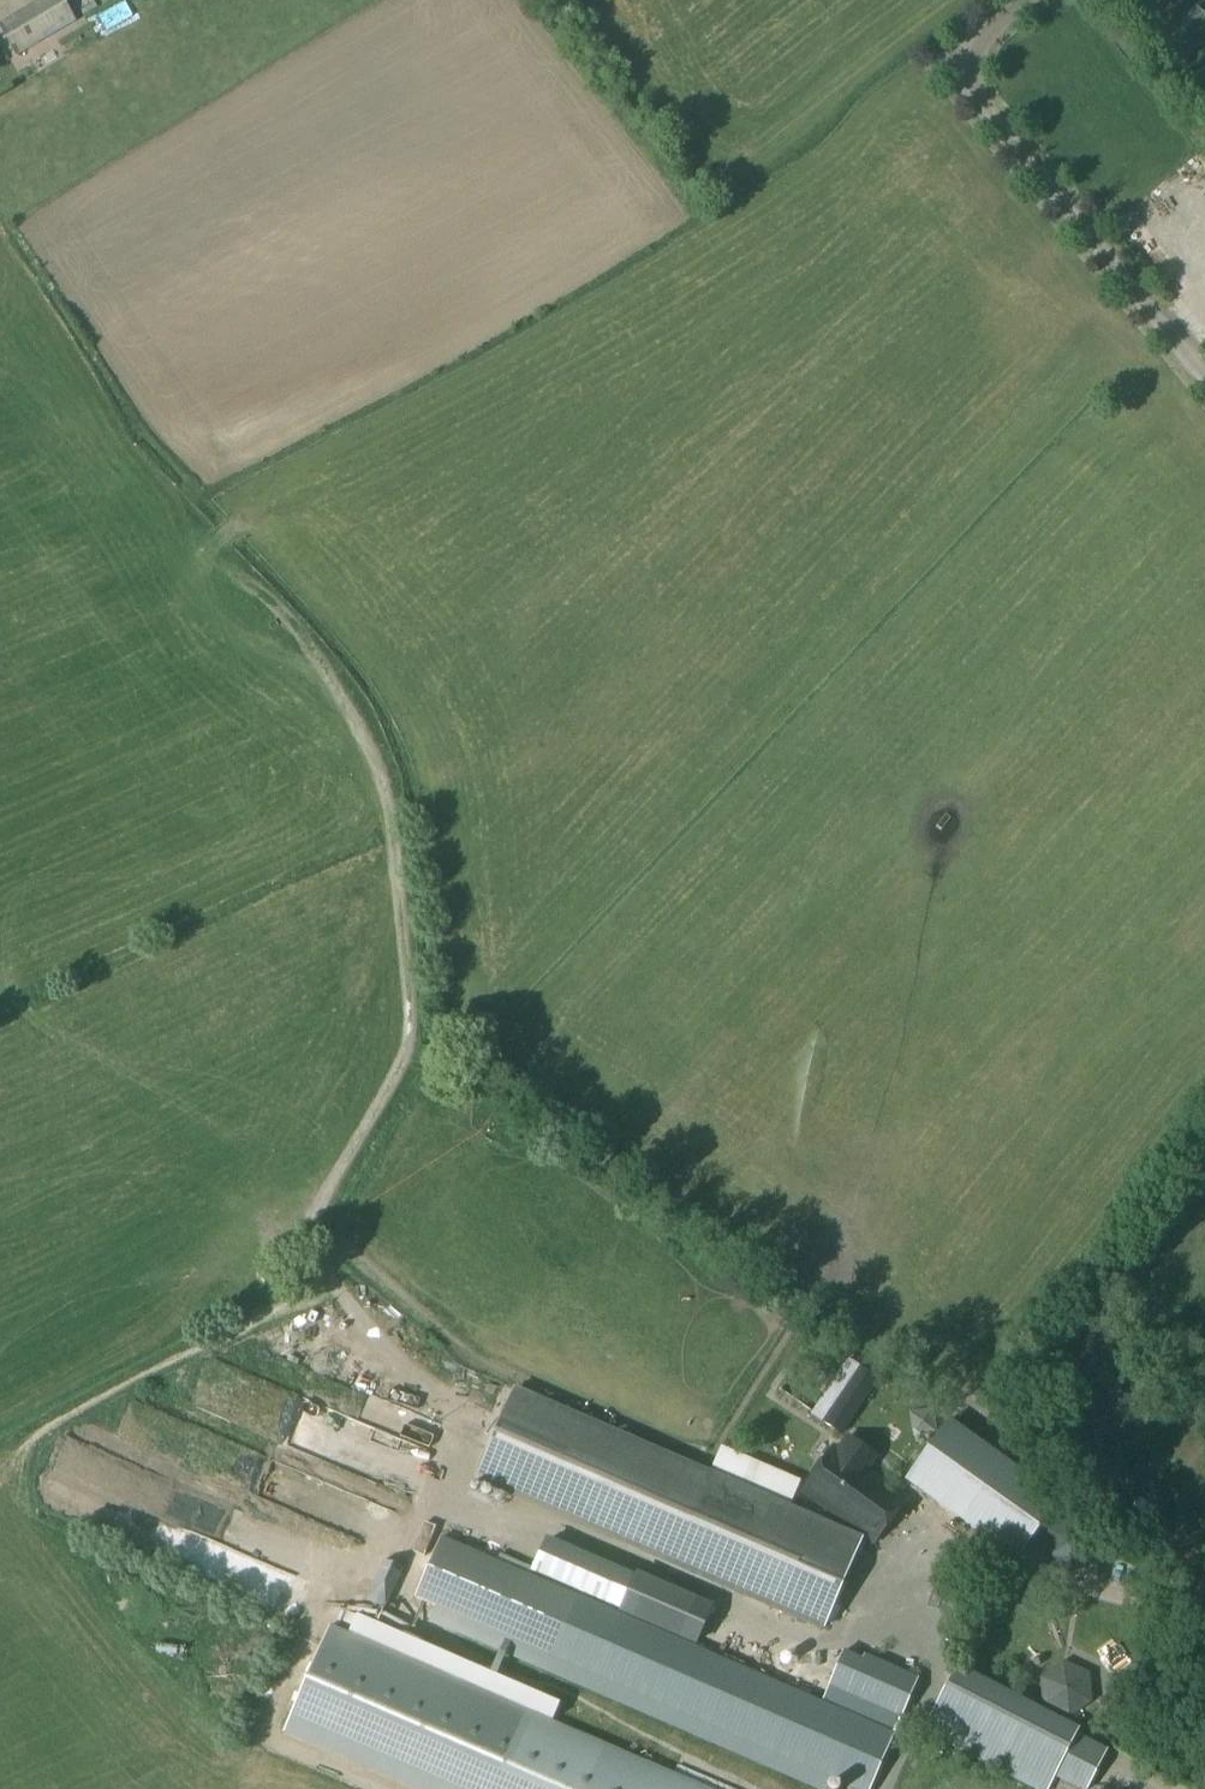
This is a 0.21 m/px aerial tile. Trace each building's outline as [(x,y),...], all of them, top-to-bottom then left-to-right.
[(0,25),(0,28),(18,58),(77,24),(63,0),(43,0),(0,25)] [(1204,26),(1193,10),(1170,27),(1181,43),(1204,26)] [(849,1363),(813,1417),(842,1436),(879,1382),(849,1363)] [(359,1388),(347,1417),(423,1446),(435,1417),(359,1388)] [(678,1559),(677,1560),(829,1625),(863,1544),(712,1479),(508,1393),(474,1474),(678,1559)] [(937,1440),(910,1479),(1021,1558),(1049,1519),(1014,1494),(1020,1483),(958,1439),(951,1450),(937,1440)] [(838,1448),(805,1494),(875,1546),(909,1500),(838,1448)] [(1048,1532),(1048,1560),(1071,1576),(1097,1563),(1099,1534),(1074,1518),(1048,1532)] [(416,1603),(846,1786),(845,1788),(875,1788),(921,1681),(864,1657),(861,1661),(844,1654),(822,1705),(699,1652),(620,1619),(442,1543),(416,1603)] [(640,1574),(620,1619),(699,1652),(718,1607),(640,1574)] [(298,1740),(411,1788),(705,1788),(345,1631),(298,1740)] [(955,1649),(963,1655),(968,1654),(971,1650),(970,1645),(962,1639),(956,1639),(954,1643),(955,1649)] [(1065,1661),(1042,1678),(1044,1707),(1070,1720),(1094,1703),(1092,1672),(1065,1661)] [(1079,1736),(1082,1731),(959,1669),(927,1733),(1037,1788),(1052,1788),(1058,1778),(1079,1736)] [(1079,1736),(1058,1778),(1080,1788),(1091,1788),(1110,1751),(1079,1736)]
